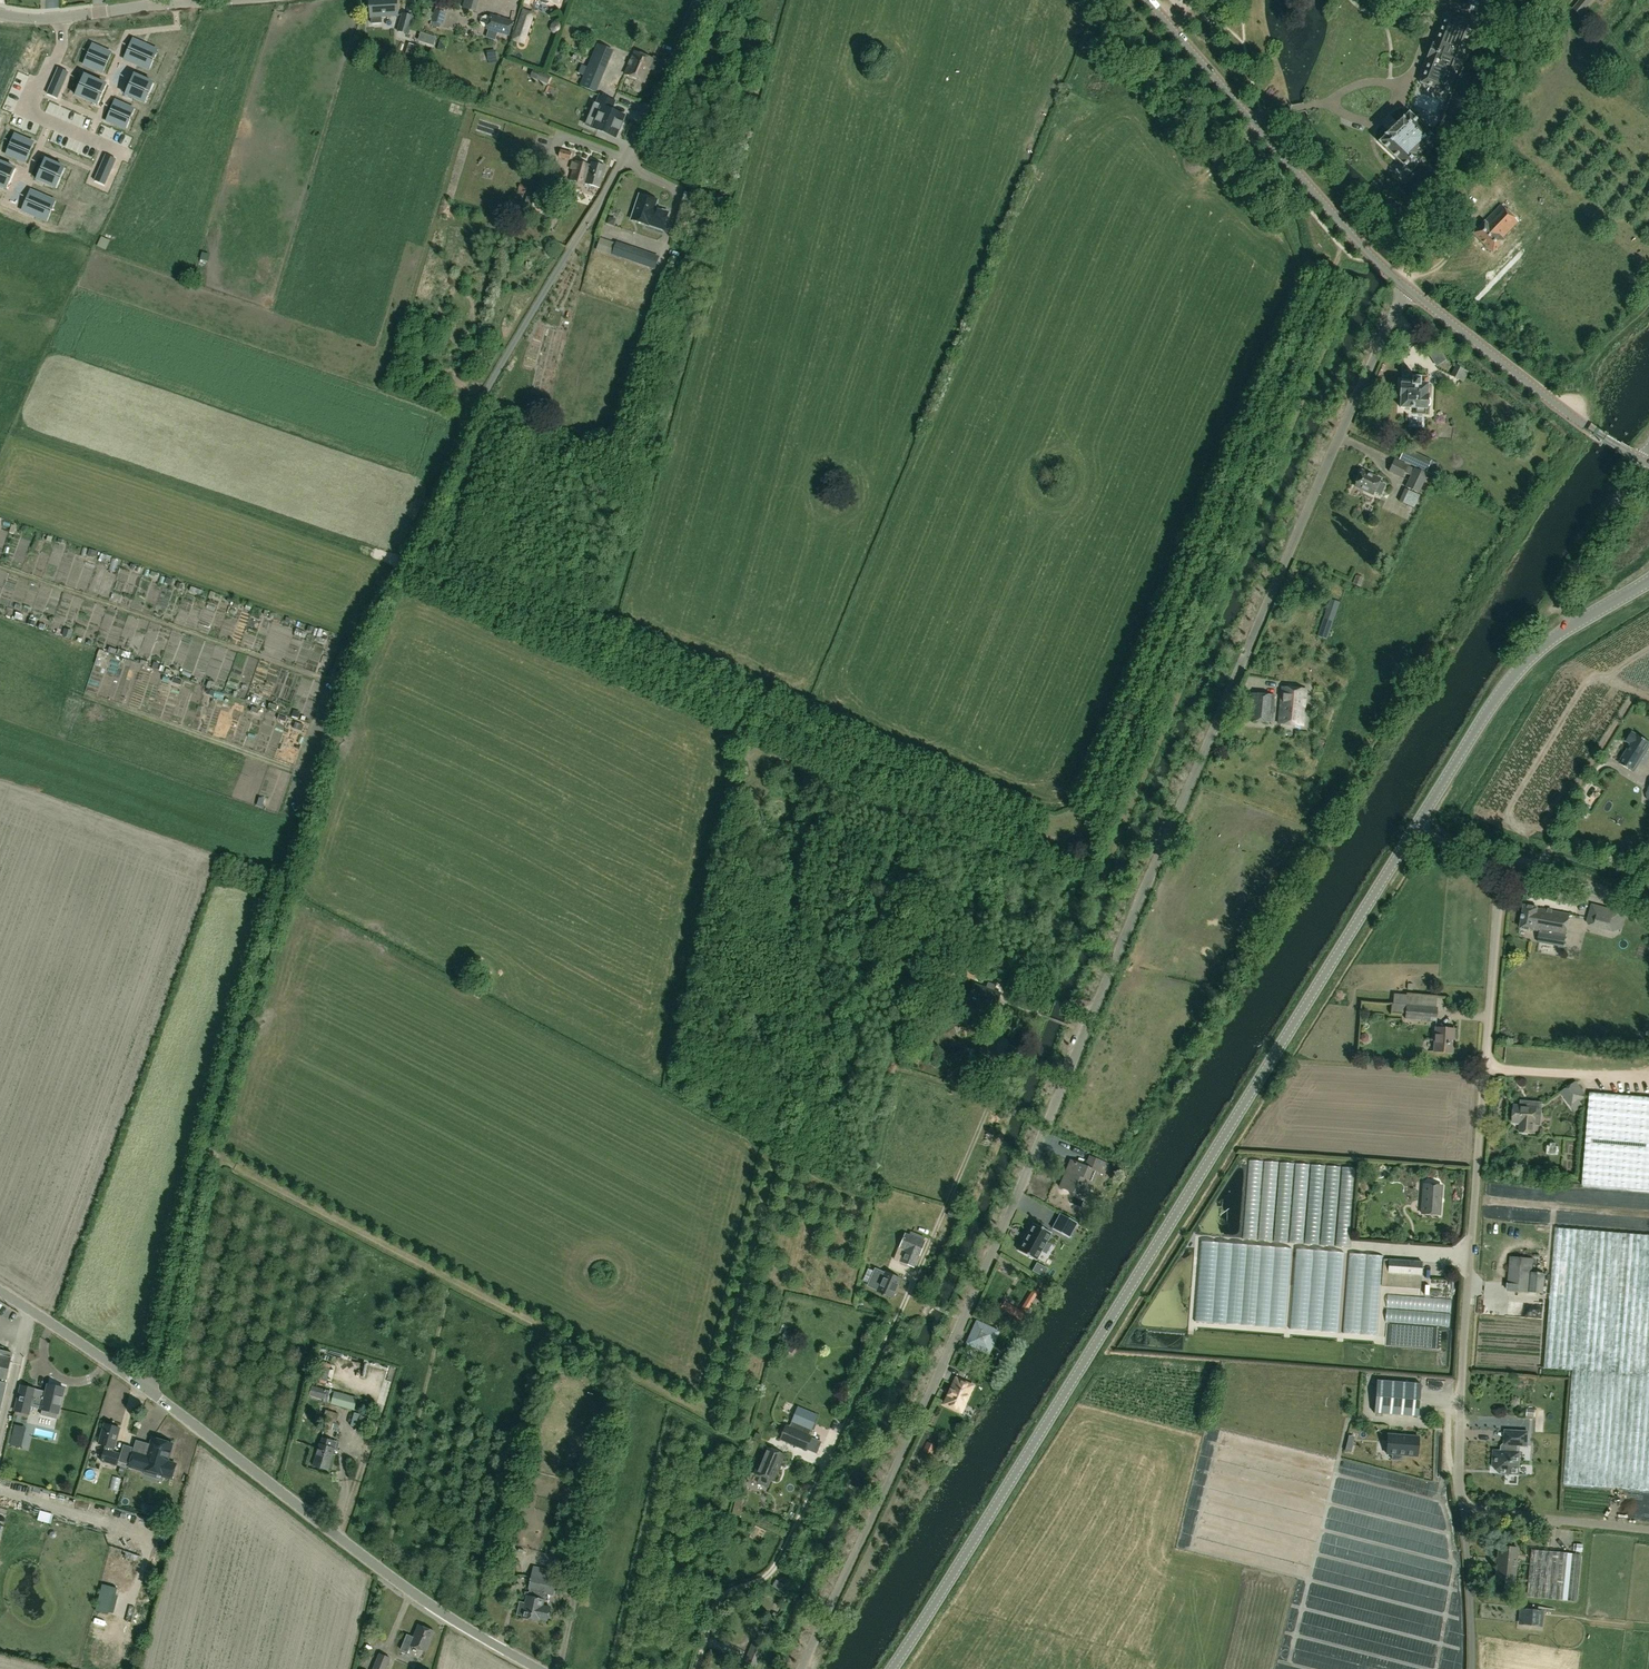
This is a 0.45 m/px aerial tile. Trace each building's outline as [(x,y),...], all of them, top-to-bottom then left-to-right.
[(371,17),(371,24),(382,24),(381,16),(397,15),(396,0),(369,0),(370,17),(371,17)] [(478,0),(464,0),(462,8),(475,12),(478,0)] [(1572,9),(1579,15),(1591,0),(1580,0),(1572,9)] [(443,5),(439,20),(447,22),(451,7),(443,5)] [(523,11),(516,33),(525,37),(533,14),(523,11)] [(409,35),(414,16),(402,13),(397,31),(409,35)] [(1422,83),(1427,85),(1430,87),(1436,89),(1439,90),(1444,92),(1446,93),(1455,68),(1457,68),(1458,65),(1461,59),(1462,56),(1460,55),(1473,23),(1447,13),(1435,45),(1433,44),(1432,48),(1429,54),(1428,57),(1429,58),(1423,75),(1421,81),(1420,83),(1422,83)] [(509,36),(513,21),(490,15),(486,29),(509,36)] [(418,40),(434,45),(437,35),(421,30),(418,40)] [(153,50),(130,41),(127,49),(149,59),(153,50)] [(417,46),(403,42),(400,53),(414,57),(417,46)] [(591,59),(607,66),(613,51),(597,44),(591,59)] [(93,47),(89,56),(107,63),(110,55),(93,47)] [(652,59),(634,51),(624,74),(644,82),(650,69),(660,73),(665,61),(653,56),(652,59)] [(148,61),(126,52),(122,60),(144,69),(148,61)] [(88,58),(85,66),(102,74),(106,65),(88,58)] [(550,77),(533,70),(530,77),(547,84),(550,77)] [(595,93),(601,80),(585,73),(579,86),(595,93)] [(132,76),(129,84),(146,92),(150,84),(132,76)] [(106,86),(86,78),(82,86),(102,95),(106,86)] [(128,87),(124,95),(142,103),(145,94),(128,87)] [(101,97),(81,88),(78,97),(98,105),(101,97)] [(611,111),(614,103),(599,97),(596,105),(601,107),(593,127),(614,136),(617,129),(619,130),(622,123),(619,122),(622,116),(611,111)] [(114,101),(110,110),(128,117),(131,109),(114,101)] [(109,112),(105,120),(123,128),(127,120),(109,112)] [(1408,112),(1378,142),(1380,144),(1410,172),(1421,159),(1418,156),(1434,140),(1409,114),(1409,113),(1408,112)] [(16,135),(13,144),(30,151),(34,143),(16,135)] [(12,146),(8,154),(26,162),(29,154),(12,146)] [(571,152),(560,150),(558,157),(569,160),(571,152)] [(1490,175),(1497,161),(1488,156),(1480,169),(1490,175)] [(45,159),(41,168),(59,175),(62,167),(45,159)] [(575,161),(575,162),(572,161),(570,169),(572,170),(570,179),(599,188),(605,167),(591,163),(591,165),(575,161)] [(0,162),(0,172),(13,178),(17,169),(0,162)] [(40,170),(37,179),(54,186),(58,178),(40,170)] [(0,175),(0,185),(9,188),(12,180),(0,175)] [(52,199),(29,189),(26,198),(48,207),(52,199)] [(562,189),(560,198),(565,200),(568,190),(562,189)] [(639,194),(631,219),(662,229),(668,212),(654,207),(657,200),(639,194)] [(558,205),(534,197),(531,209),(555,216),(558,205)] [(47,210),(25,200),(21,208),(44,218),(47,210)] [(1501,238),(1517,222),(1500,205),(1472,233),(1492,253),(1504,241),(1501,238)] [(616,219),(609,217),(607,223),(614,225),(616,219)] [(659,256),(630,246),(615,241),(611,255),(626,259),(655,269),(659,256)] [(1451,376),(1464,383),(1469,372),(1455,366),(1451,376)] [(1427,385),(1426,385),(1427,377),(1412,376),(1412,385),(1401,384),(1400,408),(1426,409),(1427,385)] [(1405,448),(1400,459),(1426,471),(1431,460),(1405,448)] [(1388,472),(1402,478),(1408,466),(1394,460),(1388,472)] [(1418,494),(1427,476),(1415,469),(1406,488),(1418,494)] [(1373,495),(1374,493),(1381,496),(1386,485),(1378,482),(1380,479),(1361,471),(1354,487),(1373,495)] [(1326,639),(1339,602),(1330,599),(1317,636),(1326,639)] [(1282,688),(1279,722),(1302,725),(1306,690),(1282,688)] [(1272,723),(1274,695),(1251,693),(1248,720),(1272,723)] [(1624,756),(1620,763),(1634,772),(1648,747),(1648,743),(1633,733),(1627,741),(1632,744),(1624,756)] [(1622,913),(1591,904),(1586,923),(1616,931),(1622,913)] [(1521,928),(1533,930),(1540,932),(1538,943),(1564,947),(1570,914),(1535,908),(1524,906),(1521,928)] [(1632,932),(1642,934),(1644,929),(1633,926),(1632,932)] [(975,984),(969,1000),(994,1010),(1000,993),(975,984)] [(1405,1019),(1436,1022),(1437,1007),(1406,1005),(1405,1019)] [(1452,1053),(1454,1029),(1435,1028),(1434,1051),(1452,1053)] [(992,1060),(993,1038),(981,1037),(979,1059),(992,1060)] [(1582,1106),(1578,1101),(1585,1096),(1577,1085),(1567,1092),(1574,1104),(1571,1106),(1575,1111),(1582,1106)] [(1590,1093),(1582,1185),(1648,1191),(1648,1098),(1590,1093)] [(1537,1107),(1514,1106),(1513,1123),(1521,1123),(1520,1132),(1535,1133),(1537,1107)] [(1259,1158),(1246,1157),(1241,1233),(1254,1234),(1259,1158)] [(1261,1158),(1258,1231),(1271,1232),(1275,1159),(1261,1158)] [(1097,1171),(1070,1160),(1059,1186),(1081,1195),(1086,1182),(1092,1185),(1097,1171)] [(1287,1237),(1290,1160),(1276,1160),(1273,1236),(1287,1237)] [(1293,1161),(1291,1210),(1298,1210),(1301,1161),(1293,1161)] [(1426,1184),(1423,1213),(1440,1215),(1443,1186),(1426,1184)] [(1071,1222),(1055,1213),(1047,1228),(1063,1237),(1071,1222)] [(1297,1237),(1298,1220),(1289,1219),(1288,1237),(1297,1237)] [(1053,1237),(1035,1227),(1020,1254),(1037,1264),(1053,1237)] [(1551,1274),(1549,1294),(1544,1368),(1571,1370),(1563,1483),(1648,1490),(1648,1235),(1555,1228),(1551,1274)] [(910,1248),(907,1255),(903,1263),(914,1267),(924,1242),(923,1241),(909,1235),(905,1234),(901,1244),(910,1248)] [(879,1237),(877,1260),(887,1261),(889,1238),(879,1237)] [(1200,1237),(1192,1318),(1238,1323),(1239,1308),(1253,1306),(1255,1315),(1255,1312),(1252,1298),(1253,1292),(1252,1291),(1253,1286),(1252,1285),(1253,1278),(1245,1277),(1253,1276),(1252,1271),(1262,1272),(1262,1266),(1277,1268),(1265,1270),(1286,1272),(1289,1247),(1264,1244),(1265,1243),(1200,1237)] [(1337,1331),(1342,1249),(1294,1246),(1288,1328),(1337,1331)] [(1530,1272),(1532,1273),(1533,1259),(1510,1257),(1507,1291),(1529,1293),(1530,1272)] [(1388,1273),(1421,1275),(1421,1262),(1389,1260),(1388,1273)] [(877,1291),(892,1297),(899,1278),(885,1272),(877,1291)] [(1545,1274),(1532,1273),(1530,1272),(1529,1293),(1543,1294),(1545,1274)] [(1448,1326),(1449,1297),(1385,1295),(1384,1306),(1383,1320),(1382,1333),(1446,1335),(1446,1326),(1448,1326)] [(1000,1308),(1021,1321),(1025,1314),(1004,1301),(1000,1308)] [(969,1334),(975,1336),(971,1345),(985,1351),(994,1330),(974,1322),(969,1334)] [(6,1382),(5,1382),(12,1353),(2,1350),(3,1347),(0,1347),(0,1408),(6,1382)] [(961,1412),(972,1386),(954,1379),(943,1404),(961,1412)] [(1377,1380),(1374,1413),(1418,1416),(1421,1384),(1377,1380)] [(21,1385),(15,1410),(28,1414),(32,1399),(42,1401),(42,1402),(43,1403),(41,1409),(42,1409),(41,1415),(56,1418),(57,1413),(58,1413),(64,1388),(47,1384),(45,1393),(34,1390),(35,1388),(21,1385)] [(334,1391),(334,1392),(312,1386),(309,1396),(323,1399),(323,1402),(331,1404),(354,1410),(357,1397),(334,1391)] [(1515,1390),(1515,1403),(1530,1404),(1530,1390),(1515,1390)] [(817,1410),(797,1401),(788,1419),(809,1428),(817,1410)] [(339,1414),(326,1411),(327,1408),(319,1405),(316,1418),(325,1420),(323,1428),(331,1430),(333,1424),(339,1426),(340,1423),(337,1422),(339,1414)] [(98,1443),(105,1445),(100,1461),(127,1468),(130,1457),(121,1454),(121,1453),(113,1451),(114,1448),(120,1428),(104,1423),(98,1443)] [(785,1427),(780,1439),(805,1450),(810,1437),(785,1427)] [(1528,1433),(1505,1431),(1504,1444),(1503,1444),(1501,1446),(1500,1451),(1497,1451),(1493,1455),(1493,1467),(1499,1467),(1499,1473),(1518,1475),(1520,1453),(1517,1453),(1518,1445),(1527,1446),(1528,1433)] [(1402,1455),(1417,1456),(1419,1437),(1388,1434),(1386,1453),(1392,1454),(1392,1459),(1402,1460),(1402,1455)] [(23,1437),(12,1435),(10,1444),(21,1447),(23,1437)] [(336,1449),(338,1441),(322,1437),(320,1444),(319,1443),(313,1465),(328,1469),(334,1448),(336,1449)] [(167,1461),(172,1444),(152,1438),(147,1456),(133,1452),(129,1467),(172,1479),(176,1464),(167,1461)] [(926,1443),(923,1451),(932,1455),(936,1447),(926,1443)] [(766,1448),(755,1473),(772,1481),(783,1455),(766,1448)] [(125,1477),(127,1468),(121,1467),(119,1473),(121,1474),(120,1476),(125,1477)] [(731,1513),(740,1515),(742,1505),(741,1505),(742,1501),(735,1499),(731,1513)] [(42,1505),(40,1516),(55,1519),(57,1508),(42,1505)] [(566,1537),(576,1540),(577,1533),(567,1531),(566,1537)] [(127,1554),(141,1558),(143,1551),(129,1547),(127,1554)] [(1514,1580),(1517,1548),(1499,1547),(1496,1579),(1514,1580)] [(578,1566),(572,1549),(561,1552),(567,1570),(578,1566)] [(1531,1549),(1526,1596),(1576,1602),(1581,1555),(1531,1549)] [(511,1562),(513,1553),(506,1551),(504,1561),(511,1562)] [(539,1619),(547,1620),(550,1607),(543,1605),(544,1599),(546,1592),(553,1594),(558,1572),(533,1566),(527,1589),(530,1590),(529,1592),(527,1592),(527,1595),(526,1595),(525,1602),(519,1601),(516,1614),(522,1615),(521,1616),(539,1620),(539,1619)] [(1518,1624),(1543,1627),(1544,1611),(1520,1608),(1518,1624)] [(418,1624),(413,1637),(407,1634),(400,1649),(407,1652),(410,1645),(425,1651),(434,1631),(418,1624)] [(742,1666),(748,1668),(753,1668),(760,1652),(749,1648),(742,1666)] [(372,1668),(386,1668),(390,1657),(379,1653),(372,1668)]
